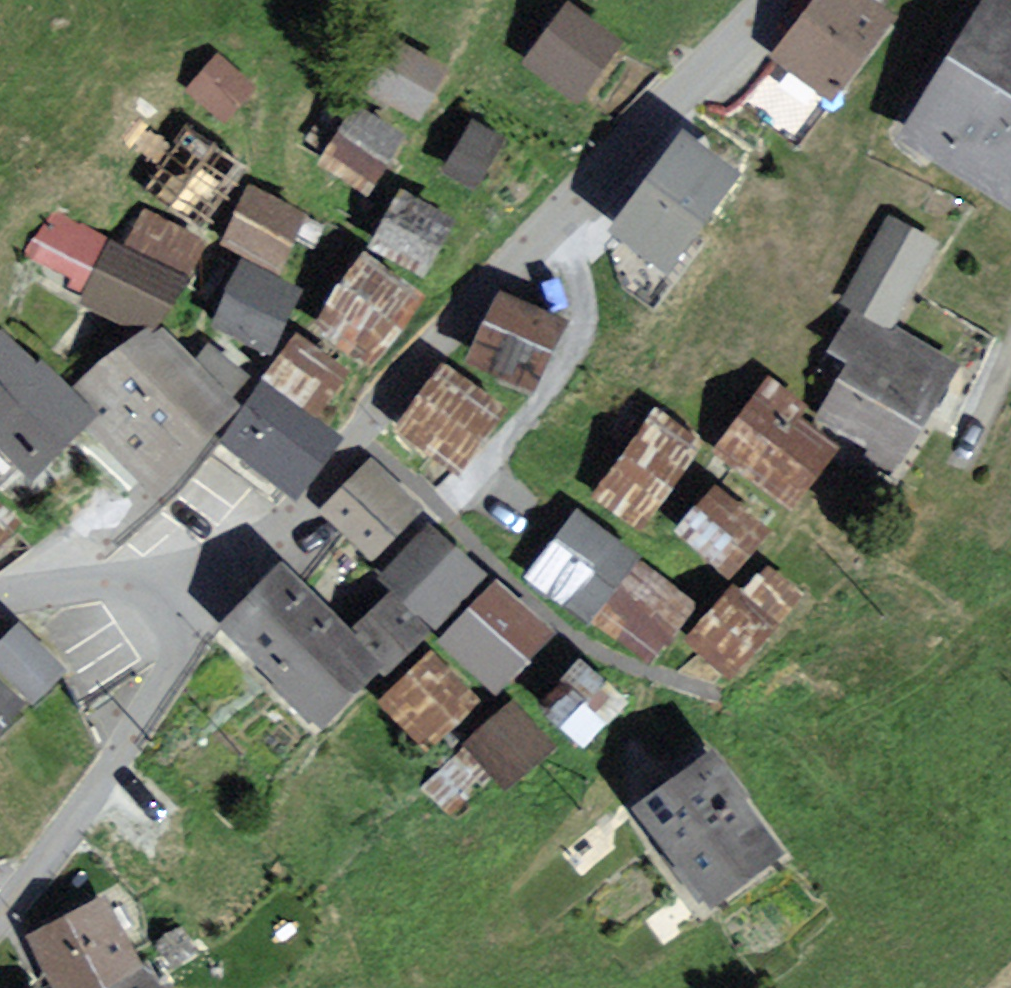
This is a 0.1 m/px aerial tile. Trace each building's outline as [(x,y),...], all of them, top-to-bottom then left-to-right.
[(867,0),(823,0),(774,66),(837,112),(901,25),(867,0)] [(908,146),(1010,207),(1010,0),(996,0),(908,146)] [(571,11),(523,73),(577,115),(625,54),(571,11)] [(458,79),(402,47),(373,98),(429,130),(458,79)] [(259,99),(225,64),(190,97),(224,132),(259,99)] [(413,150),(360,115),(322,173),(375,208),(413,150)] [(517,148),(475,128),(448,186),(490,206),(517,148)] [(253,176),(190,132),(146,195),(208,239),(253,176)] [(748,182),(692,141),(620,241),(677,281),(748,182)] [(315,225),(254,196),(227,253),(288,282),(315,225)] [(408,200),(374,255),(430,290),(464,234),(408,200)] [(129,255),(55,222),(32,271),(76,291),(71,302),(171,347),(215,249),(146,218),(129,255)] [(943,249),(889,224),(843,311),(856,318),(833,356),(856,371),(821,425),(902,480),(963,375),(899,333),(943,249)] [(432,306),(369,265),(322,335),(386,377),(432,306)] [(305,306),(247,278),(216,341),(274,369),(305,306)] [(572,332),(506,302),(474,370),(540,401),(572,332)] [(0,342),(0,453),(33,484),(87,435),(164,505),(219,442),(298,504),(339,438),(267,387),(246,412),(234,402),(249,385),(207,352),(192,366),(148,344),(78,397),(8,334),(0,342)] [(307,334),(272,384),(323,419),(357,369),(307,334)] [(514,415),(448,370),(402,437),(468,482),(514,415)] [(843,456),(765,399),(721,458),(798,515),(843,456)] [(713,449),(660,413),(596,506),(650,543),(713,449)] [(431,524),(372,469),(324,522),(383,576),(431,524)] [(776,541),(715,495),(678,543),(739,590),(776,541)] [(18,519),(0,502),(0,539),(18,519)] [(704,613),(581,522),(531,588),(654,680),(704,613)] [(492,587),(433,534),(381,591),(440,644),(492,587)] [(359,639),(285,568),(222,633),(335,742),(431,642),(392,605),(359,639)] [(809,612),(763,570),(690,651),(736,693),(809,612)] [(556,645),(497,592),(444,652),(503,704),(556,645)] [(0,655),(0,674),(35,712),(70,680),(25,632),(0,655)] [(486,710),(435,660),(383,712),(433,763),(486,710)] [(631,708),(583,668),(544,716),(592,756),(631,708)] [(31,713),(0,685),(0,748),(31,713)] [(558,757),(513,713),(471,757),(516,800),(558,757)] [(798,864),(720,761),(641,821),(719,924),(798,864)] [(26,938),(53,987),(99,987),(141,966),(104,896),(26,938)] [(151,960),(141,966),(99,987),(166,987),(151,960)]
